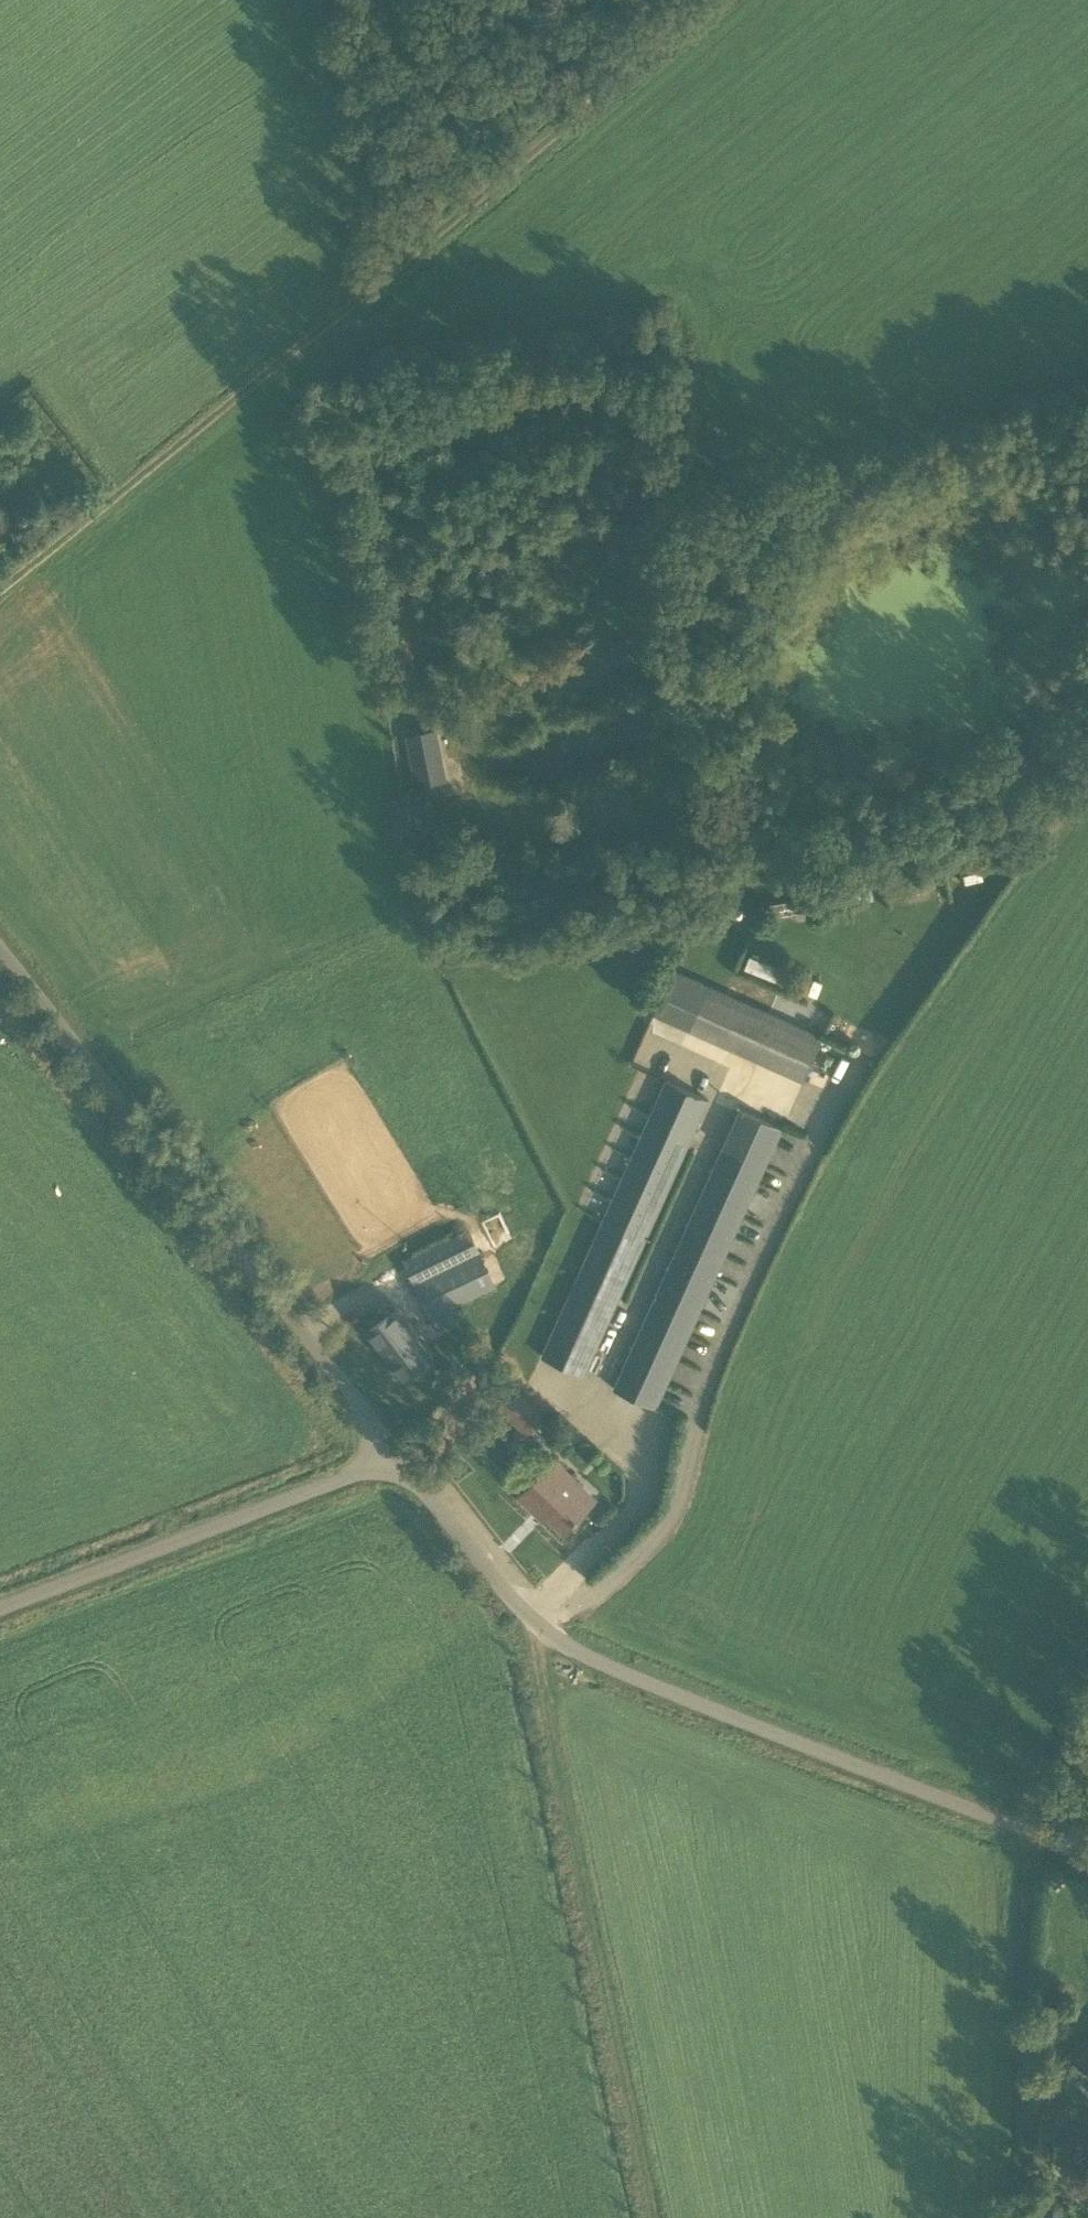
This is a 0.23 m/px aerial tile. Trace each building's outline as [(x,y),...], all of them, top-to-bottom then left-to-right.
[(443,783),(440,764),(436,738),(410,742),(417,787),(443,783)] [(791,911),(815,906),(812,894),(789,899),(791,911)] [(746,967),(788,982),(793,967),(752,952),(746,967)] [(823,969),(810,1002),(825,1008),(838,975),(823,969)] [(804,1081),(824,1037),(709,984),(689,1029),(804,1081)] [(709,1100),(708,1100),(694,1093),(667,1079),(542,1357),(583,1376),(709,1100)] [(657,1408),(783,1129),(739,1109),(613,1388),(657,1408)] [(478,1254),(466,1232),(405,1262),(432,1315),(497,1283),(482,1252),(478,1254)] [(406,1377),(430,1359),(394,1310),(369,1329),(406,1377)] [(528,1434),(545,1416),(516,1389),(499,1407),(528,1434)] [(564,1529),(598,1495),(556,1455),(519,1494),(536,1510),(540,1506),(564,1529)] [(1078,2055),(1087,2066),(1087,2046),(1078,2055)]
